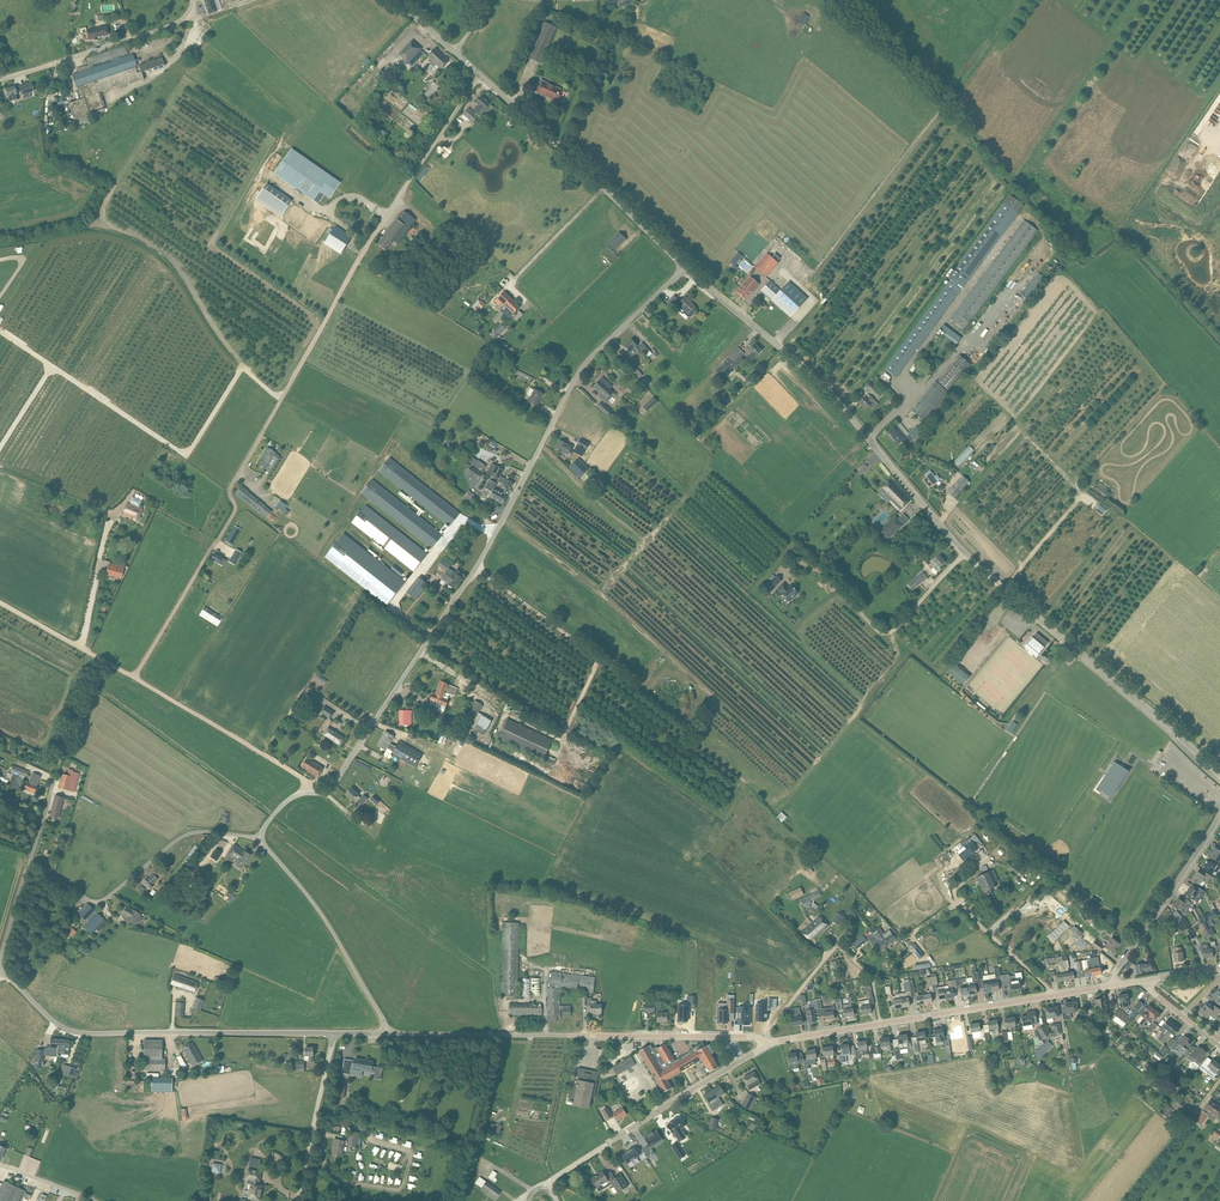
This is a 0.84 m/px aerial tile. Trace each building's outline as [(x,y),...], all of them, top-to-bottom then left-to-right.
[(203,1),(204,0),(209,14),(217,11),(213,0),(203,0),(203,1)] [(622,3),(619,3),(619,5),(622,5),(622,10),(624,10),(624,9),(634,8),(633,2),(622,3)] [(803,12),(797,22),(803,26),(809,16),(803,12)] [(540,63),(556,28),(545,23),(529,58),(540,63)] [(108,36),(107,30),(106,26),(87,31),(82,33),(83,38),(84,40),(85,40),(86,41),(87,41),(89,41),(93,40),(94,41),(98,40),(97,39),(108,36)] [(407,64),(417,53),(421,49),(417,45),(416,46),(411,42),(399,55),(404,59),(403,60),(407,64)] [(164,65),(164,63),(162,58),(137,66),(133,55),(120,59),(119,57),(128,54),(125,46),(86,59),(88,65),(78,69),(79,73),(72,75),(74,81),(77,88),(80,86),(84,98),(69,104),(75,120),(104,110),(99,93),(128,83),(129,86),(144,80),(141,72),(164,65)] [(442,69),(445,65),(449,61),(435,48),(431,52),(428,57),(442,69)] [(564,91),(558,89),(541,81),(540,81),(541,81),(536,92),(558,102),(563,91),(564,91)] [(31,83),(20,87),(22,95),(24,100),(31,97),(29,92),(34,91),(31,83)] [(14,87),(5,90),(8,98),(10,103),(18,100),(17,95),(14,87)] [(489,112),(493,108),(482,97),(476,103),(478,105),(474,110),(480,116),(486,109),(489,112)] [(477,122),(473,119),(465,111),(459,118),(465,124),(471,129),(477,122)] [(340,182),(291,149),(274,174),(313,201),(320,191),(330,198),(340,182)] [(266,184),(256,199),(281,217),(292,201),(266,184)] [(948,282),(885,367),(897,376),(1017,212),(1023,205),(1020,203),(1010,195),(1004,203),(946,280),(948,282)] [(385,236),(378,245),(386,251),(394,241),(398,244),(417,220),(404,211),(397,220),(385,236)] [(1037,230),(1024,220),(950,319),(956,324),(955,325),(963,331),(1037,230)] [(616,250),(622,244),(626,239),(619,233),(609,243),(616,250)] [(336,237),(331,234),(327,240),(331,243),(329,245),(338,251),(339,249),(341,251),(346,243),(344,241),(345,239),(338,234),(336,237)] [(732,266),(736,270),(738,267),(735,265),(743,256),(739,252),(730,262),(733,265),(732,266)] [(767,253),(755,267),(759,271),(772,257),(767,253)] [(1024,290),(1030,296),(1053,273),(1047,268),(1024,290)] [(745,300),(759,284),(751,276),(737,292),(745,300)] [(770,281),(762,291),(768,296),(771,299),(790,317),(799,307),(805,300),(807,298),(798,290),(789,282),(781,291),(770,281)] [(1009,305),(1017,310),(1016,311),(1020,314),(1029,298),(1017,291),(1009,305)] [(505,305),(511,299),(504,292),(495,301),(499,305),(502,303),(505,305)] [(674,296),(667,303),(671,307),(673,305),(675,307),(678,304),(679,304),(680,302),(678,300),(674,296)] [(680,302),(679,304),(688,313),(688,318),(692,317),(696,313),(692,309),(693,308),(695,306),(685,297),(680,302)] [(505,306),(501,310),(505,315),(509,319),(520,307),(511,299),(505,305),(505,306)] [(478,313),(483,307),(479,303),(474,309),(478,313)] [(519,310),(513,316),(517,320),(523,314),(519,310)] [(498,333),(498,334),(499,335),(500,333),(501,334),(506,329),(505,328),(507,326),(504,323),(503,325),(501,324),(496,329),(497,330),(495,332),(497,334),(498,333)] [(940,333),(960,344),(964,336),(945,326),(940,333)] [(947,337),(940,346),(945,350),(952,341),(947,337)] [(637,345),(636,344),(631,340),(625,346),(630,352),(634,348),(638,352),(640,350),(645,355),(650,351),(642,342),(638,346),(637,345)] [(756,357),(757,355),(761,351),(754,344),(749,350),(752,353),(748,358),(752,361),(756,356),(756,357)] [(742,361),(744,359),(742,357),(744,354),(738,348),(717,370),(724,377),(728,380),(732,376),(730,375),(733,372),(731,370),(732,369),(736,366),(737,367),(739,364),(737,363),(740,360),(742,361)] [(622,351),(617,355),(625,363),(630,359),(622,351)] [(972,365),(960,356),(938,382),(948,390),(963,372),(965,373),(972,365)] [(643,375),(634,366),(630,369),(639,379),(643,375)] [(517,369),(514,374),(531,383),(533,378),(517,369)] [(932,376),(928,374),(921,382),(924,385),(932,376)] [(602,378),(594,386),(602,393),(598,397),(606,404),(614,394),(609,390),(612,387),(602,378)] [(729,382),(725,378),(713,391),(714,392),(713,393),(715,395),(716,394),(717,395),(729,382)] [(865,386),(877,399),(882,394),(870,381),(865,386)] [(928,425),(952,396),(936,382),(911,411),(928,425)] [(535,389),(534,390),(530,388),(527,395),(530,397),(527,402),(537,406),(543,394),(535,389)] [(867,409),(871,405),(875,401),(870,396),(867,399),(865,397),(860,402),(867,409)] [(655,404),(651,399),(643,408),(647,412),(655,404)] [(611,411),(601,402),(597,406),(607,415),(611,411)] [(897,426),(889,433),(899,444),(901,442),(904,444),(908,441),(910,443),(914,439),(909,434),(906,436),(897,426)] [(916,427),(909,434),(914,439),(922,433),(916,427)] [(567,444),(560,441),(556,449),(563,452),(568,455),(572,447),(567,444)] [(577,445),(574,452),(582,457),(586,450),(577,445)] [(969,446),(954,462),(960,467),(974,451),(969,446)] [(275,453),(267,448),(258,464),(265,469),(272,458),(276,461),(279,456),(275,454),(275,453)] [(460,513),(456,510),(390,458),(379,471),(413,498),(411,499),(415,502),(416,500),(450,527),(460,513)] [(577,459),(570,467),(580,477),(587,470),(577,459)] [(486,466),(478,460),(475,466),(482,472),(486,466)] [(970,467),(976,470),(979,464),(974,461),(970,467)] [(504,469),(497,466),(492,463),(487,474),(491,476),(491,477),(498,480),(497,482),(500,484),(500,485),(502,486),(502,487),(510,491),(514,483),(500,476),(504,469)] [(482,474),(471,466),(467,473),(478,480),(482,474)] [(937,475),(935,477),(930,471),(925,475),(927,477),(924,480),(930,488),(936,482),(940,479),(937,475)] [(954,499),(968,483),(970,484),(971,483),(963,476),(947,493),(954,499)] [(432,548),(443,535),(409,509),(411,507),(407,504),(406,506),(373,480),(362,493),(432,548)] [(507,496),(494,489),(497,484),(490,480),(485,489),(492,492),(490,497),(503,504),(507,496)] [(897,486),(891,480),(881,489),(901,510),(910,501),(904,495),(904,494),(897,487),(897,486)] [(1098,482),(1093,489),(1104,499),(1109,491),(1098,482)] [(249,491),(242,486),(235,494),(267,519),(272,512),(264,506),(265,506),(248,492),(249,491)] [(475,495),(469,490),(463,496),(469,501),(475,495)] [(142,501),(132,496),(130,503),(139,507),(142,501)] [(281,501),(277,507),(282,511),(286,505),(281,501)] [(137,521),(143,509),(137,507),(136,507),(127,503),(123,512),(132,516),(131,518),(137,521)] [(366,505),(352,523),(379,544),(378,546),(380,548),(381,546),(414,571),(428,553),(366,505)] [(904,526),(896,516),(878,532),(886,541),(904,526)] [(234,526),(225,541),(232,545),(241,530),(234,526)] [(406,582),(344,533),(325,557),(387,606),(406,582)] [(214,553),(211,559),(216,562),(218,564),(219,564),(223,566),(226,561),(222,558),(217,555),(219,552),(216,550),(214,553)] [(452,565),(445,560),(448,555),(445,553),(442,558),(443,559),(438,566),(447,572),(442,579),(449,584),(449,585),(454,588),(461,577),(455,573),(455,572),(455,571),(454,572),(449,569),(452,565)] [(930,565),(933,568),(937,573),(941,569),(940,567),(945,563),(939,556),(934,561),(934,562),(930,565)] [(109,565),(106,574),(121,578),(123,569),(109,565)] [(922,572),(908,584),(913,589),(927,578),(922,572)] [(776,575),(766,585),(772,590),(782,580),(776,575)] [(419,577),(407,592),(416,600),(429,585),(419,577)] [(784,583),(777,588),(781,593),(789,602),(799,593),(791,584),(788,587),(784,583)] [(218,598),(232,606),(235,601),(222,592),(218,598)] [(205,607),(199,615),(217,626),(222,618),(205,607)] [(1028,643),(1027,644),(1039,654),(1040,653),(1045,647),(1044,647),(1045,646),(1048,643),(1037,633),(1033,637),(1028,643)] [(956,663),(948,672),(963,685),(971,675),(956,663)] [(452,686),(441,681),(436,693),(440,695),(439,696),(442,697),(442,698),(447,700),(449,694),(455,696),(458,688),(452,686)] [(436,693),(434,692),(431,701),(430,702),(431,704),(433,705),(435,704),(436,703),(440,705),(438,710),(443,712),(445,707),(446,707),(449,700),(447,700),(442,698),(442,697),(439,696),(440,695),(436,693)] [(309,699),(303,695),(300,701),(306,704),(309,699)] [(483,705),(475,701),(458,732),(466,736),(483,705)] [(325,706),(320,712),(330,719),(335,712),(325,706)] [(412,711),(400,711),(400,725),(411,725),(412,711)] [(484,734),(492,721),(486,718),(486,717),(483,715),(482,716),(481,716),(474,729),(484,734)] [(508,720),(499,739),(543,760),(552,740),(508,720)] [(1017,724),(1012,721),(1007,730),(1011,733),(1017,724)] [(330,739),(339,745),(345,736),(339,732),(338,732),(329,727),(324,735),(330,739)] [(394,737),(391,735),(386,732),(378,746),(386,750),(387,748),(393,752),(392,754),(411,765),(414,760),(418,762),(422,754),(399,741),(396,746),(390,743),(394,737)] [(461,749),(453,745),(450,752),(458,756),(461,749)] [(1162,753),(1159,750),(1152,761),(1155,763),(1162,753)] [(318,778),(321,772),(324,768),(311,760),(310,761),(307,759),(302,767),(309,771),(308,772),(318,778)] [(1128,772),(1114,763),(1107,773),(1110,776),(1100,790),(1111,797),(1128,772)] [(32,773),(31,776),(28,775),(29,772),(13,765),(11,771),(27,777),(26,777),(30,779),(28,783),(26,782),(23,789),(35,793),(37,787),(41,776),(32,773)] [(74,792),(78,778),(79,773),(73,771),(71,776),(62,774),(59,788),(74,792)] [(327,786),(333,777),(328,773),(322,782),(327,786)] [(359,795),(356,792),(351,788),(349,791),(349,790),(348,791),(348,792),(346,794),(354,801),(356,798),(359,801),(358,802),(362,806),(368,799),(364,795),(361,798),(358,796),(359,795)] [(379,790),(370,799),(377,805),(371,811),(375,815),(379,810),(381,808),(377,804),(383,798),(382,797),(384,795),(379,790)] [(63,798),(61,797),(55,796),(52,808),(50,817),(58,819),(60,811),(63,798)] [(1088,807),(1094,812),(1100,803),(1094,799),(1088,807)] [(954,848),(963,859),(982,844),(975,834),(970,839),(968,837),(954,848)] [(244,851),(233,845),(227,855),(238,862),(236,866),(241,869),(243,865),(244,865),(250,855),(244,851)] [(1218,849),(1215,847),(1209,855),(1219,862),(1219,860),(1219,846),(1218,849)] [(222,853),(216,849),(210,857),(217,861),(222,853)] [(1218,863),(1213,859),(1211,863),(1207,861),(1204,865),(1206,866),(1204,868),(1212,874),(1215,871),(1217,872),(1219,867),(1219,864),(1218,863)] [(1025,872),(1010,862),(1007,866),(1017,874),(1018,872),(1022,875),(1025,872)] [(983,892),(989,890),(996,887),(994,881),(998,880),(994,870),(976,877),(983,892)] [(1212,876),(1210,875),(1205,872),(1203,875),(1198,872),(1192,880),(1200,885),(1203,880),(1207,883),(1212,876)] [(158,879),(157,878),(153,874),(148,878),(147,877),(143,881),(147,886),(150,889),(154,886),(153,885),(158,879)] [(228,891),(219,884),(216,889),(225,895),(228,891)] [(800,887),(790,892),(793,900),(807,893),(804,886),(801,888),(800,887)] [(1195,889),(1191,887),(1186,895),(1198,903),(1201,899),(1201,898),(1205,892),(1197,886),(1195,889)] [(817,910),(811,906),(810,905),(812,904),(811,901),(822,896),(817,887),(809,891),(810,894),(800,899),(804,908),(805,907),(814,913),(817,910)] [(1182,901),(1179,898),(1173,906),(1185,914),(1188,910),(1193,903),(1184,897),(1182,901)] [(1060,917),(1066,910),(1052,898),(1046,905),(1053,911),(1055,909),(1058,912),(1057,914),(1060,917)] [(79,914),(86,920),(95,911),(88,905),(79,914)] [(132,910),(126,907),(122,915),(125,917),(124,919),(129,922),(134,925),(135,923),(137,924),(139,924),(142,919),(141,917),(139,916),(140,914),(132,910)] [(1219,916),(1216,910),(1213,912),(1208,915),(1207,913),(1201,917),(1204,923),(1208,921),(1219,916)] [(1173,916),(1173,915),(1170,911),(1165,914),(1174,929),(1178,927),(1176,922),(1177,921),(1174,915),(1173,916)] [(107,923),(104,920),(96,913),(83,927),(90,934),(95,928),(99,931),(107,923)] [(845,917),(837,913),(832,921),(840,925),(845,917)] [(829,927),(825,922),(820,916),(802,932),(810,941),(817,935),(818,936),(829,927)] [(1185,918),(1179,921),(1184,931),(1191,928),(1185,918)] [(1204,923),(1202,924),(1207,934),(1213,930),(1208,921),(1204,923)] [(501,997),(520,997),(520,992),(518,992),(519,923),(503,922),(501,997)] [(1075,925),(1072,930),(1081,937),(1085,932),(1075,925)] [(72,938),(77,932),(70,927),(66,931),(72,938)] [(880,929),(874,934),(880,943),(881,942),(885,948),(896,940),(889,930),(884,934),(880,929)] [(1192,930),(1186,933),(1190,941),(1196,938),(1192,930)] [(874,934),(867,938),(871,943),(878,953),(885,948),(881,942),(880,943),(874,934)] [(867,941),(863,936),(853,944),(857,949),(867,941)] [(1119,943),(1114,940),(1112,938),(1105,948),(1113,954),(1116,950),(1115,950),(1119,943)] [(1095,940),(1092,945),(1101,951),(1104,947),(1095,940)] [(922,953),(914,943),(911,946),(919,956),(922,953)] [(1209,945),(1204,946),(1204,944),(1200,945),(1201,951),(1203,950),(1204,958),(1214,957),(1213,949),(1209,949),(1209,945)] [(1184,961),(1183,955),(1182,952),(1181,947),(1177,948),(1177,953),(1174,953),(1175,962),(1184,961)] [(1074,979),(1073,973),(1073,972),(1069,973),(1068,968),(1069,968),(1067,955),(1062,956),(1066,980),(1074,979)] [(1058,982),(1066,980),(1062,956),(1053,957),(1047,958),(1048,964),(1058,962),(1059,970),(1060,969),(1060,974),(1056,975),(1058,982)] [(1082,961),(1077,962),(1080,978),(1093,976),(1090,958),(1090,956),(1086,956),(1087,960),(1082,961)] [(1101,974),(1098,957),(1090,958),(1093,976),(1101,974)] [(1132,963),(1128,960),(1123,967),(1127,970),(1132,963)] [(1144,972),(1152,970),(1151,963),(1143,964),(1135,965),(1137,973),(1144,972)] [(997,982),(997,976),(1000,976),(999,968),(994,969),(995,974),(989,975),(991,992),(999,990),(998,982),(997,982)] [(831,976),(830,976),(832,984),(834,984),(833,983),(836,983),(836,981),(838,981),(838,982),(842,981),(842,979),(838,980),(837,977),(835,977),(834,970),(830,971),(831,976)] [(549,972),(547,988),(548,1017),(549,1017),(549,1020),(557,1020),(557,1017),(560,1018),(561,1009),(560,1009),(560,1006),(561,995),(563,995),(564,989),(591,992),(593,993),(594,993),(595,977),(550,972),(549,972)] [(1016,980),(1010,981),(1011,990),(1021,988),(1019,980),(1023,980),(1021,972),(1015,973),(1016,980)] [(194,981),(174,974),(171,983),(179,986),(178,988),(186,990),(186,991),(194,994),(196,988),(198,983),(194,981)] [(216,983),(226,986),(228,980),(219,976),(218,978),(215,976),(213,981),(217,982),(216,983)] [(908,977),(908,979),(911,991),(912,997),(915,997),(917,1005),(924,1004),(923,995),(922,992),(915,993),(912,977),(908,977)] [(531,978),(522,978),(522,979),(519,979),(519,987),(522,987),(522,996),(531,996),(531,978)] [(541,978),(531,978),(531,996),(540,996),(541,978)] [(911,991),(908,979),(903,980),(905,993),(900,994),(902,1008),(909,1006),(908,998),(907,992),(911,991)] [(962,979),(955,980),(956,989),(960,988),(961,996),(969,995),(967,984),(963,985),(962,979)] [(953,989),(956,989),(955,980),(948,981),(948,986),(946,986),(945,986),(945,987),(945,990),(946,999),(954,998),(953,989)] [(990,980),(982,981),(983,984),(982,984),(984,993),(991,992),(990,980)] [(975,986),(974,983),(967,984),(969,995),(976,994),(975,986)] [(939,1000),(946,999),(945,990),(945,987),(940,987),(937,988),(938,992),(939,1000)] [(932,1003),(931,997),(930,994),(930,990),(926,991),(927,994),(923,995),(924,1004),(932,1003)] [(894,1009),(902,1008),(900,994),(895,994),(896,996),(892,996),(893,1000),(894,1009)] [(1127,994),(1118,995),(1120,1008),(1125,1007),(1125,1006),(1129,1006),(1128,1001),(1129,1001),(1127,994)] [(718,1009),(718,1023),(728,1023),(728,1020),(728,1013),(734,1013),(734,995),(727,995),(727,1000),(727,1003),(727,1009),(718,1009)] [(601,1014),(602,1005),(596,1005),(596,1001),(592,1001),(592,998),(587,998),(587,997),(583,997),(583,1005),(591,1005),(591,1012),(596,1012),(596,1014),(601,1014)] [(200,1011),(204,1000),(198,998),(193,1009),(200,1011)] [(755,1013),(756,1013),(756,1021),(766,1021),(767,1017),(767,1015),(767,1014),(767,1010),(774,1010),(776,1008),(777,1008),(777,999),(776,999),(773,999),(773,1005),(768,1005),(762,1004),(762,1006),(756,1006),(755,1006),(755,1013)] [(838,1011),(843,1010),(841,999),(835,1000),(836,1011),(838,1010),(838,1011)] [(1112,1012),(1112,1010),(1111,1004),(1106,1005),(1105,999),(1095,1000),(1096,1009),(1101,1008),(1102,1015),(1111,1014),(1112,1012)] [(859,1007),(861,1007),(862,1014),(871,1013),(870,1005),(869,1000),(864,1001),(858,1002),(859,1007)] [(1144,1004),(1139,1001),(1134,1007),(1137,1010),(1138,1011),(1137,1013),(1144,1005),(1143,1004),(1144,1004)] [(1076,1002),(1064,1004),(1065,1008),(1062,1009),(1064,1020),(1066,1019),(1066,1013),(1077,1011),(1076,1002)] [(809,1009),(806,1010),(809,1023),(811,1023),(811,1024),(814,1023),(814,1022),(816,1022),(814,1009),(816,1009),(815,1003),(808,1005),(809,1009)] [(542,1017),(542,1004),(511,1004),(510,1016),(542,1017)] [(679,1004),(678,1021),(687,1022),(687,1014),(689,1014),(689,1005),(679,1004)] [(854,1015),(853,1010),(853,1008),(852,1008),(851,1004),(843,1005),(845,1017),(854,1015)] [(822,1009),(821,1009),(822,1013),(824,1013),(825,1020),(834,1019),(833,1012),(836,1012),(835,1005),(833,1005),(832,1006),(831,1007),(822,1009)] [(1147,1019),(1155,1010),(1148,1005),(1145,1009),(1142,1007),(1137,1013),(1143,1018),(1138,1024),(1142,1026),(1144,1024),(1147,1019)] [(1219,1009),(1214,1005),(1211,1009),(1206,1005),(1203,1008),(1202,1007),(1198,1012),(1203,1016),(1204,1015),(1208,1018),(1210,1014),(1214,1018),(1219,1011),(1219,1010),(1219,1009)] [(571,1016),(571,1006),(560,1006),(560,1009),(561,1009),(564,1009),(564,1016),(571,1016)] [(711,1006),(701,1006),(701,1024),(711,1024),(711,1014),(713,1014),(713,1006),(711,1006)] [(790,1007),(785,1014),(790,1014),(791,1019),(792,1018),(793,1025),(803,1024),(802,1017),(801,1017),(800,1012),(797,1013),(796,1009),(794,1009),(794,1006),(790,1007)] [(738,1007),(738,1021),(741,1021),(741,1025),(750,1025),(750,1007),(738,1007)] [(1047,1019),(1059,1017),(1057,1007),(1052,1008),(1052,1007),(1050,1008),(1045,1009),(1047,1019)] [(663,1009),(658,1009),(658,1013),(657,1013),(657,1021),(667,1021),(667,1013),(663,1013),(663,1009)] [(1037,1022),(1036,1016),(1035,1010),(1026,1012),(1027,1016),(1021,1017),(1023,1026),(1033,1025),(1032,1022),(1037,1022)] [(1123,1028),(1129,1019),(1118,1010),(1111,1019),(1123,1028)] [(1156,1021),(1157,1019),(1161,1015),(1155,1010),(1147,1019),(1150,1021),(1152,1019),(1156,1021)] [(1016,1026),(1015,1023),(1014,1017),(1005,1019),(1006,1028),(1011,1027),(1012,1032),(1016,1031),(1015,1026),(1016,1026)] [(999,1033),(998,1026),(997,1020),(988,1022),(989,1030),(994,1029),(995,1038),(1003,1036),(1002,1032),(999,1033)] [(1161,1041),(1173,1025),(1167,1020),(1159,1030),(1162,1033),(1158,1038),(1161,1041)] [(980,1031),(980,1029),(979,1023),(970,1025),(971,1033),(975,1032),(975,1037),(980,1036),(979,1031),(980,1031)] [(1148,1030),(1151,1033),(1157,1026),(1153,1023),(1148,1030)] [(953,1032),(948,1033),(948,1037),(950,1046),(950,1049),(955,1048),(954,1039),(955,1039),(955,1040),(964,1038),(962,1026),(961,1026),(960,1025),(957,1026),(957,1027),(953,1028),(954,1033),(953,1033),(953,1032)] [(1174,1036),(1176,1034),(1179,1029),(1173,1025),(1161,1041),(1166,1045),(1169,1042),(1166,1040),(1171,1033),(1174,1036)] [(1040,1041),(1049,1035),(1044,1026),(1034,1032),(1040,1041)] [(938,1028),(933,1029),(934,1035),(935,1034),(936,1043),(945,1041),(945,1046),(950,1046),(948,1037),(944,1038),(943,1029),(938,1030),(938,1028)] [(926,1040),(925,1038),(925,1032),(916,1033),(917,1041),(921,1040),(922,1044),(926,1044),(926,1040)] [(907,1035),(897,1036),(898,1039),(893,1040),(894,1048),(895,1048),(895,1051),(895,1056),(893,1056),(893,1057),(890,1060),(892,1061),(893,1060),(901,1059),(901,1052),(900,1048),(909,1047),(909,1048),(911,1047),(910,1041),(908,1041),(907,1035)] [(1186,1049),(1188,1046),(1192,1041),(1185,1036),(1180,1042),(1177,1039),(1176,1041),(1170,1048),(1174,1051),(1176,1048),(1179,1050),(1179,1049),(1182,1046),(1186,1049)] [(889,1038),(880,1039),(881,1049),(886,1048),(887,1051),(891,1050),(890,1045),(889,1038)] [(1170,1048),(1176,1041),(1173,1038),(1167,1046),(1170,1048)] [(58,1048),(58,1039),(50,1039),(50,1046),(47,1046),(46,1056),(55,1057),(56,1048),(58,1048)] [(69,1055),(69,1046),(69,1040),(58,1039),(58,1048),(56,1048),(55,1057),(61,1057),(61,1054),(69,1055)] [(162,1040),(144,1040),(143,1058),(146,1058),(162,1059),(162,1040)] [(867,1048),(867,1047),(866,1041),(857,1043),(858,1049),(859,1052),(855,1052),(856,1059),(861,1058),(860,1056),(868,1054),(867,1048)] [(1048,1041),(1035,1054),(1040,1059),(1053,1046),(1048,1041)] [(203,1061),(195,1047),(192,1042),(182,1048),(192,1066),(203,1061)] [(675,1061),(681,1071),(698,1061),(699,1062),(703,1063),(704,1063),(710,1072),(719,1067),(711,1054),(714,1052),(710,1044),(706,1046),(705,1046),(703,1043),(688,1051),(689,1052),(675,1061)] [(657,1046),(656,1047),(658,1050),(654,1052),(663,1068),(675,1061),(674,1059),(665,1044),(658,1048),(657,1046)] [(850,1051),(849,1050),(848,1044),(841,1045),(842,1054),(838,1055),(839,1061),(839,1066),(847,1065),(846,1058),(846,1055),(850,1055),(849,1051),(850,1051)] [(658,1050),(656,1047),(653,1049),(651,1045),(648,1046),(639,1051),(664,1093),(672,1088),(667,1080),(681,1071),(675,1061),(663,1068),(654,1052),(658,1050)] [(1169,1049),(1164,1045),(1159,1052),(1164,1056),(1169,1049)] [(834,1054),(833,1053),(832,1047),(823,1048),(824,1056),(829,1055),(830,1060),(828,1060),(828,1065),(835,1064),(834,1059),(833,1054),(834,1054)] [(1193,1053),(1190,1050),(1185,1057),(1197,1067),(1204,1059),(1202,1058),(1206,1053),(1198,1047),(1193,1053)] [(309,1061),(309,1062),(313,1062),(313,1056),(314,1056),(314,1048),(305,1048),(305,1056),(305,1061),(309,1061)] [(806,1051),(807,1061),(804,1062),(804,1063),(806,1069),(810,1068),(809,1064),(816,1063),(815,1058),(816,1058),(815,1050),(811,1050),(810,1050),(810,1049),(807,1050),(806,1050),(806,1051)] [(36,1061),(35,1068),(40,1069),(40,1061),(43,1062),(44,1050),(37,1050),(36,1054),(36,1058),(36,1061)] [(798,1064),(802,1063),(804,1063),(804,1062),(802,1055),(797,1056),(796,1053),(788,1054),(790,1070),(794,1069),(799,1068),(798,1064)] [(182,1069),(187,1067),(182,1055),(177,1057),(182,1069)] [(631,1056),(616,1065),(612,1067),(617,1075),(636,1065),(631,1056)] [(1200,1067),(1213,1078),(1217,1074),(1216,1073),(1219,1068),(1219,1065),(1213,1060),(1212,1061),(1208,1057),(1200,1067)] [(165,1059),(146,1058),(146,1070),(165,1071),(165,1059)] [(344,1059),(342,1074),(362,1077),(363,1071),(371,1072),(375,1073),(375,1075),(374,1078),(377,1079),(381,1079),(382,1071),(382,1068),(376,1067),(374,1067),(372,1066),(372,1064),(373,1062),(358,1059),(358,1060),(357,1061),(356,1061),(354,1060),(347,1059),(344,1059)] [(293,1062),(292,1070),(304,1070),(305,1062),(293,1062)] [(77,1069),(71,1067),(64,1064),(57,1084),(55,1083),(52,1091),(64,1095),(66,1089),(59,1086),(63,1074),(68,1076),(68,1075),(74,1077),(77,1069)] [(576,1069),(570,1099),(575,1100),(574,1105),(589,1108),(591,1097),(594,1097),(597,1084),(597,1083),(599,1072),(578,1068),(578,1070),(576,1069)] [(754,1072),(743,1079),(747,1086),(750,1090),(761,1083),(758,1079),(759,1079),(754,1072)] [(821,1077),(816,1080),(819,1086),(824,1083),(821,1077)] [(152,1082),(152,1090),(171,1090),(172,1081),(172,1080),(153,1079),(152,1082)] [(1172,1086),(1178,1091),(1181,1087),(1175,1082),(1172,1086)] [(725,1093),(723,1090),(720,1085),(704,1095),(709,1103),(712,1107),(717,1103),(720,1107),(723,1105),(718,1097),(725,1093)] [(343,1089),(337,1087),(334,1099),(340,1100),(343,1089)] [(742,1106),(751,1110),(758,1098),(748,1093),(742,1106)] [(1187,1107),(1183,1103),(1178,1099),(1172,1106),(1177,1110),(1179,1108),(1183,1112),(1187,1107)] [(1215,1104),(1210,1100),(1204,1108),(1217,1117),(1219,1112),(1219,1108),(1215,1104)] [(619,1110),(613,1114),(617,1120),(627,1114),(620,1103),(617,1105),(619,1110)] [(1166,1116),(1172,1109),(1166,1104),(1160,1111),(1166,1116)] [(607,1108),(602,1111),(607,1120),(613,1117),(607,1108)] [(1208,1115),(1207,1115),(1202,1111),(1195,1122),(1200,1126),(1208,1115)] [(787,1115),(780,1112),(778,1117),(784,1120),(787,1115)] [(671,1122),(667,1125),(673,1134),(674,1133),(677,1138),(684,1134),(681,1129),(684,1126),(679,1118),(674,1120),(674,1121),(672,1122),(671,1122)] [(709,1128),(716,1130),(719,1119),(711,1118),(709,1128)] [(499,1136),(501,1126),(486,1123),(484,1133),(499,1136)] [(348,1146),(356,1148),(359,1133),(350,1131),(348,1146)] [(657,1146),(664,1142),(657,1132),(653,1134),(653,1133),(649,1136),(649,1137),(645,1139),(650,1147),(654,1145),(655,1147),(657,1146)] [(341,1156),(344,1141),(334,1139),(331,1154),(341,1156)] [(677,1143),(672,1146),(680,1159),(683,1157),(680,1152),(682,1150),(677,1143)] [(642,1149),(642,1150),(647,1157),(648,1158),(652,1156),(647,1148),(646,1147),(643,1150),(642,1149)] [(635,1149),(623,1157),(628,1165),(640,1157),(638,1154),(635,1149)] [(221,1165),(212,1163),(211,1172),(220,1173),(221,1165)] [(262,1172),(249,1169),(247,1179),(254,1180),(253,1184),(252,1184),(249,1198),(260,1200),(263,1186),(258,1185),(259,1181),(260,1181),(262,1172)] [(493,1171),(488,1177),(493,1180),(497,1174),(493,1171)] [(606,1176),(605,1175),(603,1171),(591,1179),(596,1188),(607,1181),(608,1183),(610,1182),(617,1193),(628,1186),(624,1179),(620,1174),(612,1180),(608,1174),(606,1176)] [(501,1192),(496,1189),(480,1177),(476,1183),(482,1187),(481,1189),(495,1200),(501,1192)] [(6,1182),(4,1181),(0,1189),(0,1200),(18,1200),(21,1195),(24,1190),(17,1187),(15,1182),(11,1184),(6,1182)]
